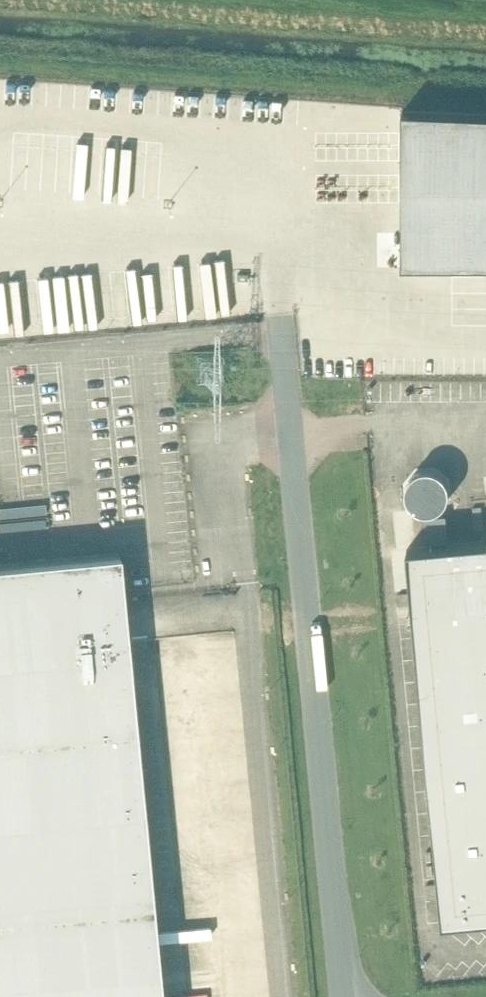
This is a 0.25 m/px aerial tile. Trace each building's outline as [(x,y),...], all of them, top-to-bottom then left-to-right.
[(393,103),(264,97),(262,155),(341,158),(342,127),(392,130),(393,103)] [(403,110),(403,266),(485,266),(485,113),(403,110)] [(440,485),(408,469),(394,497),(425,514),(440,485)] [(407,548),(443,923),(485,919),(485,541),(407,548)] [(119,553),(0,565),(0,996),(161,996),(119,553)]
